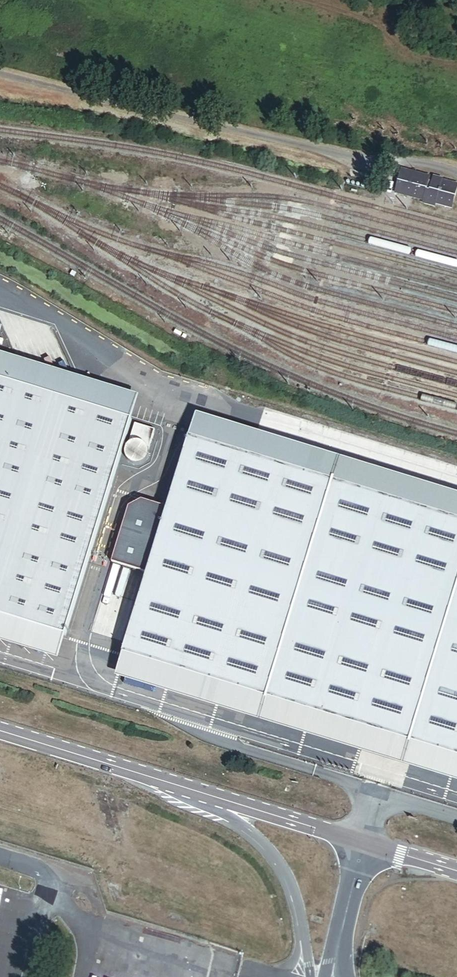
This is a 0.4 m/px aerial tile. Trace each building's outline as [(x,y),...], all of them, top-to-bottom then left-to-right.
[(428,178),(403,171),(397,193),(422,200),(428,179),(428,178)] [(422,200),(421,203),(435,207),(436,203),(452,208),(456,189),(456,184),(447,181),(444,194),(439,193),(442,180),(443,179),(433,176),(432,181),(428,179),(422,200)] [(444,194),(447,181),(442,180),(439,193),(444,194)] [(0,348),(0,375),(135,416),(142,393),(0,348)] [(69,632),(135,416),(0,375),(0,611),(69,632)] [(188,434),(456,517),(456,492),(195,412),(188,434)] [(138,460),(141,460),(145,459),(147,456),(149,453),(150,450),(150,446),(151,444),(156,429),(138,424),(134,439),(132,441),(130,444),(129,447),(129,451),(130,454),(132,457),(135,459),(138,460)] [(188,434),(165,507),(146,571),(121,651),(456,754),(456,517),(188,434)] [(146,571),(165,507),(141,498),(128,505),(111,560),(146,571)] [(0,611),(0,639),(60,657),(69,632),(0,611)] [(121,651),(114,674),(456,779),(456,754),(121,651)]
